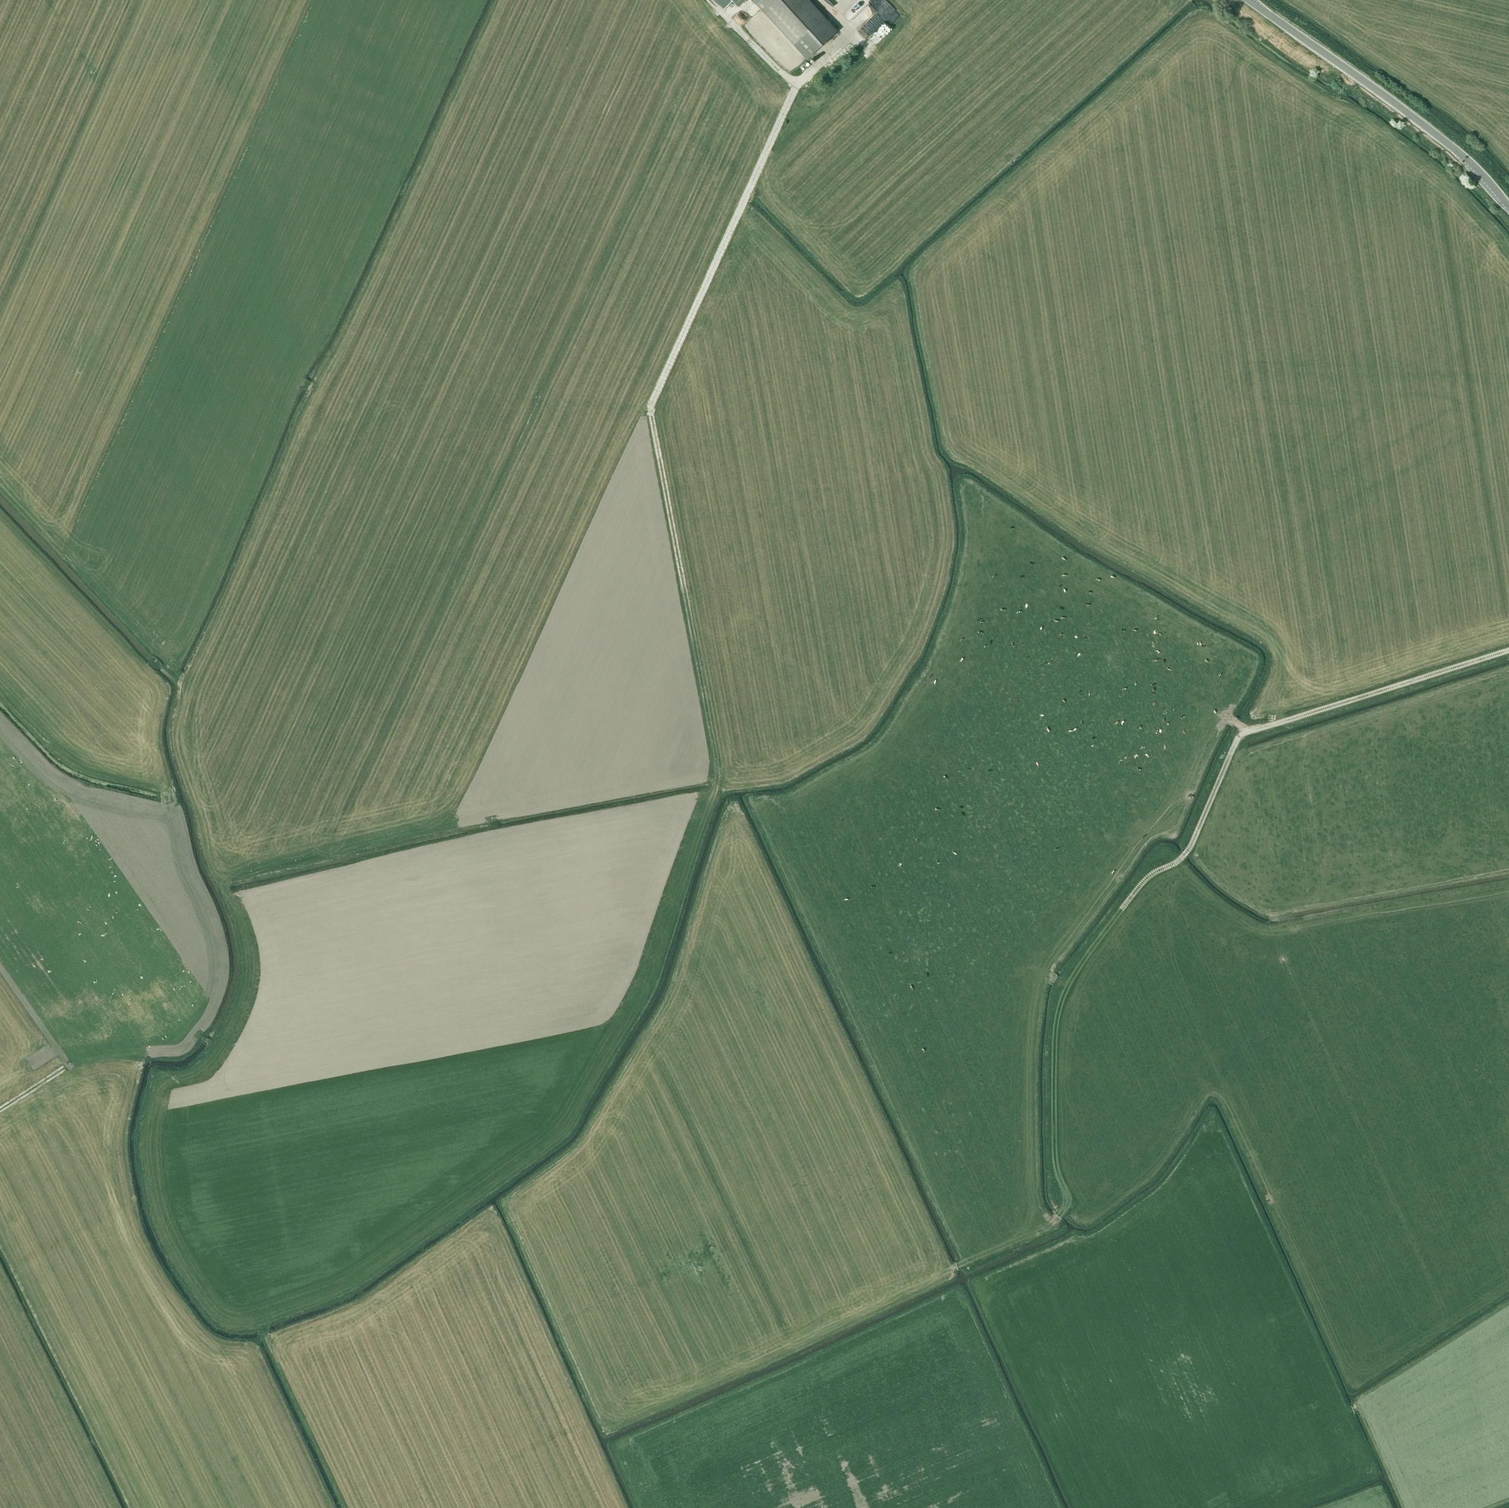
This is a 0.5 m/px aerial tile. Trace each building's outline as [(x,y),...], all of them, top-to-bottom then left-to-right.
[(807,60),(837,31),(809,0),(752,0),(807,60)] [(891,25),(902,15),(888,0),(870,0),(865,5),(874,15),(860,29),(868,37),(886,19),(891,25)]
